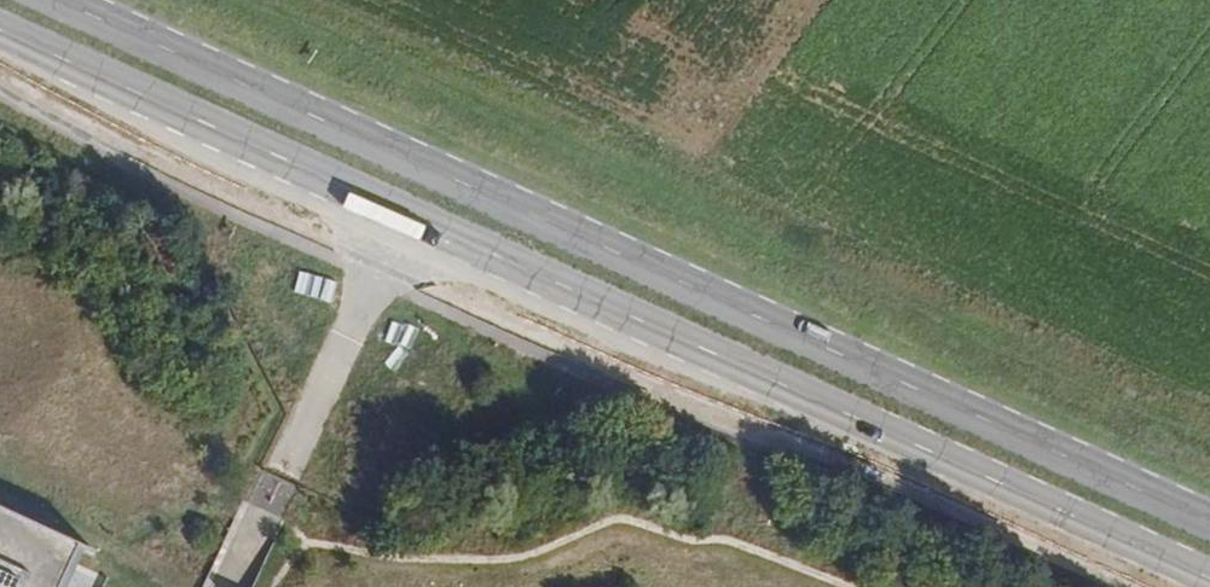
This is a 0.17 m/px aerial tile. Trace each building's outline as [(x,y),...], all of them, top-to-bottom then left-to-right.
[(0,493),(0,586),(37,586),(56,553),(67,523),(0,493)]
